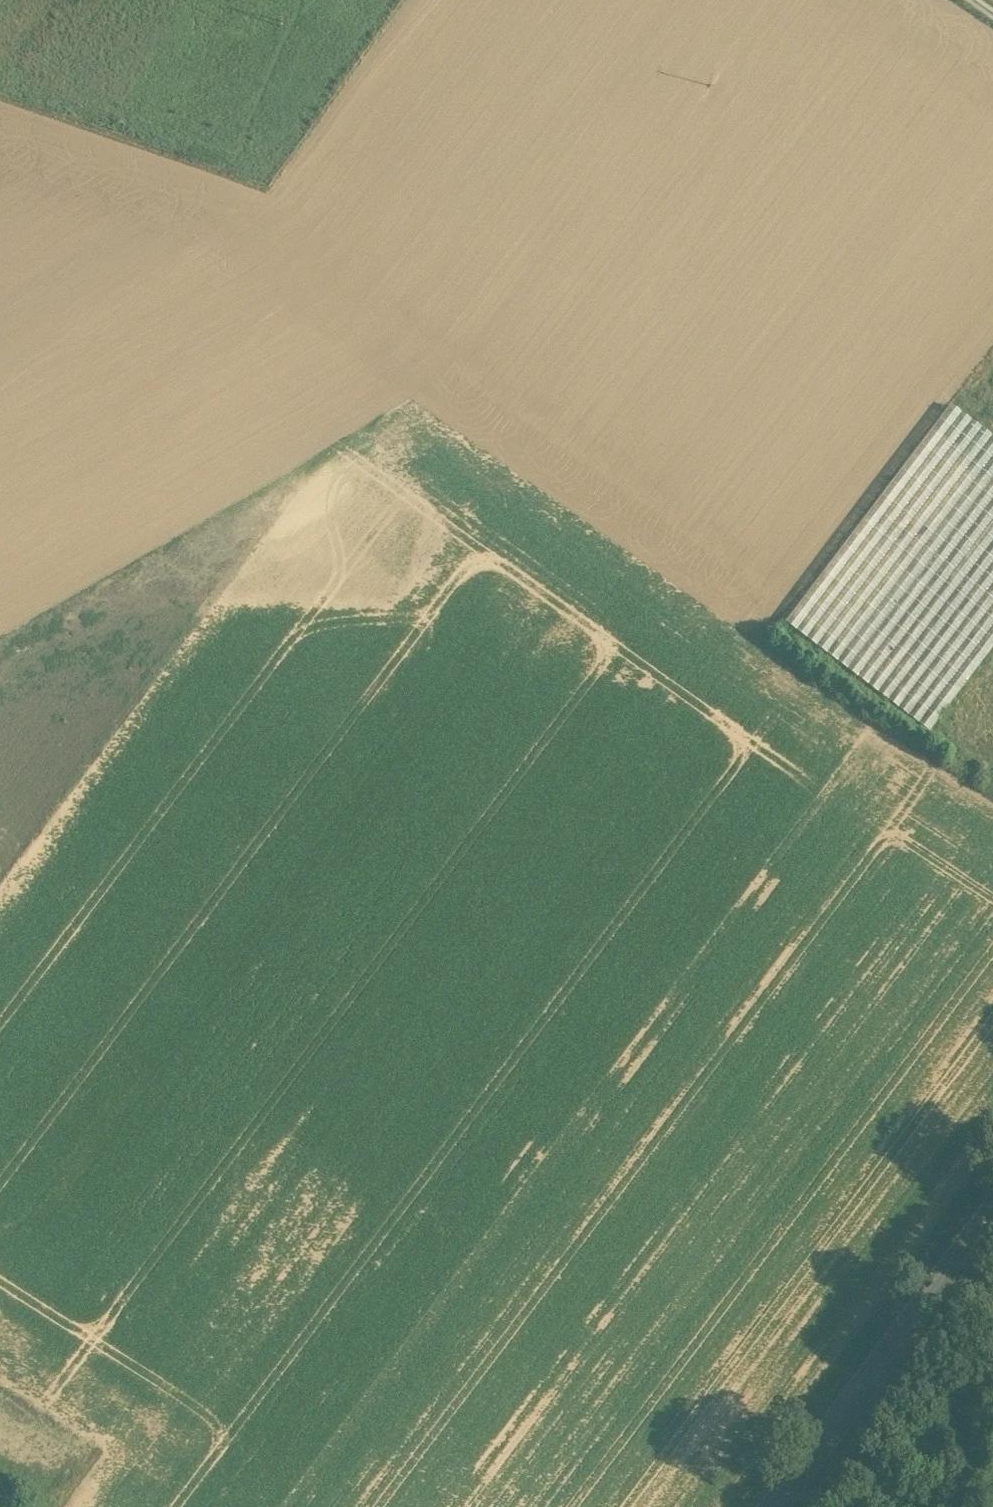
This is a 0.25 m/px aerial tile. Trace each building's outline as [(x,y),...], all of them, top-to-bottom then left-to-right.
[(960,393),(992,419),(992,350),(960,393)] [(951,406),(786,624),(929,733),(992,649),(992,439),(951,406)]
